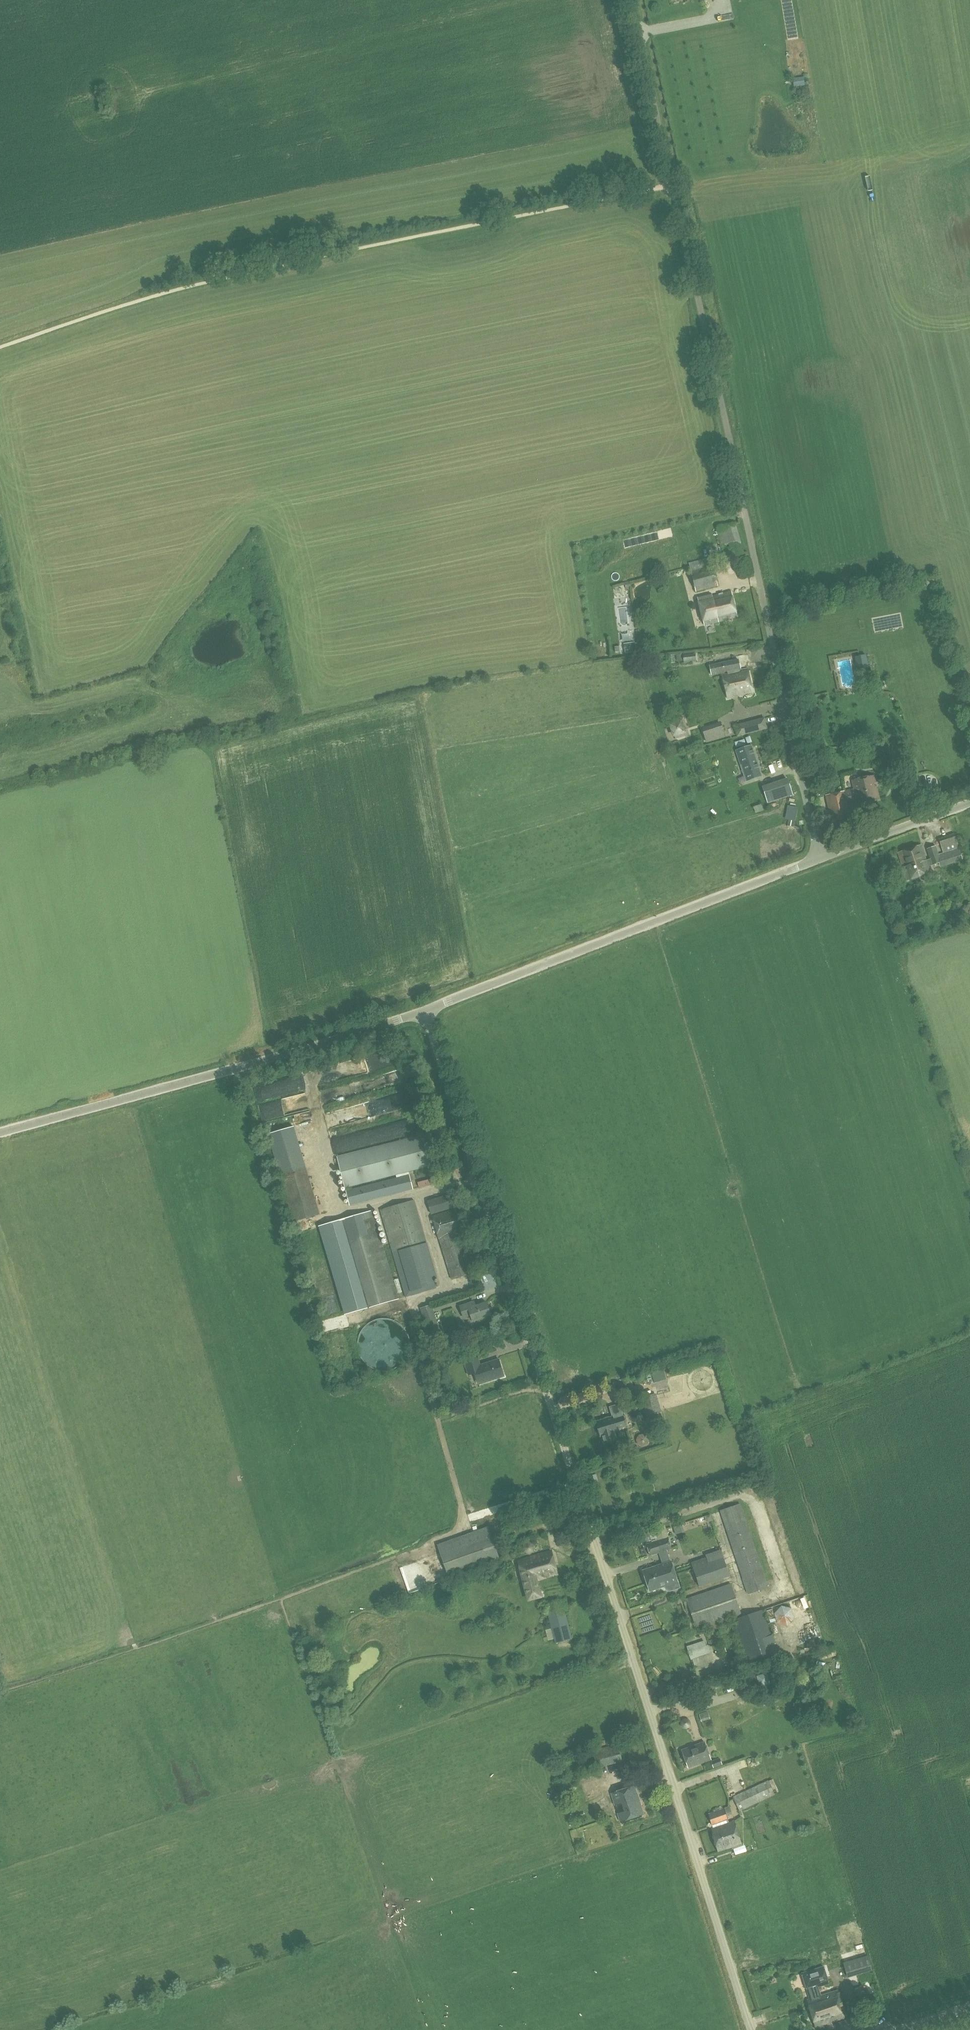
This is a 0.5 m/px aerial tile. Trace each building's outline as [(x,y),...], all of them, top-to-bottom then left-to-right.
[(805,86),(804,78),(794,79),(795,87),(805,86)] [(717,528),(725,558),(744,553),(736,523),(717,528)] [(691,571),(696,592),(719,586),(713,565),(691,571)] [(699,598),(706,625),(738,617),(732,591),(713,596),(713,595),(699,598)] [(633,597),(621,598),(623,630),(635,629),(633,597)] [(633,652),(633,653),(636,653),(635,647),(638,646),(637,642),(635,643),(635,642),(624,643),(625,653),(633,652)] [(695,652),(683,653),(684,662),(697,660),(695,652)] [(866,654),(856,656),(858,668),(868,666),(866,654)] [(733,658),(734,659),(710,665),(712,675),(727,671),(728,675),(730,674),(742,672),(742,670),(751,669),(749,655),(733,658)] [(728,675),(723,676),(728,698),(753,692),(749,670),(742,672),(730,674),(728,675)] [(683,717),(670,721),(675,739),(689,734),(687,728),(685,729),(683,724),(685,723),(683,717)] [(764,718),(751,722),(753,732),(767,728),(764,718)] [(706,727),(711,742),(729,737),(724,722),(706,727)] [(743,724),(735,726),(738,736),(745,734),(743,724)] [(752,745),(736,750),(743,773),(744,773),(747,782),(762,777),(752,745)] [(858,803),(879,798),(874,776),(853,780),(855,789),(826,795),(832,821),(851,817),(848,804),(858,801),(858,803)] [(772,786),(763,789),(767,803),(776,800),(772,786)] [(764,804),(757,806),(760,814),(766,812),(764,804)] [(898,852),(903,868),(902,868),(906,881),(931,873),(929,866),(944,862),(945,866),(964,861),(956,835),(935,842),(939,855),(934,857),(931,848),(924,850),(922,845),(898,852)] [(277,1088),(265,1090),(266,1099),(278,1097),(277,1088)] [(390,1126),(380,1129),(381,1133),(367,1137),(369,1145),(393,1139),(390,1126)] [(337,1157),(345,1188),(440,1163),(432,1132),(337,1157)] [(318,1221),(302,1169),(278,1176),(294,1228),(318,1221)] [(409,1175),(403,1176),(408,1193),(413,1192),(409,1175)] [(348,1190),(352,1204),(403,1192),(399,1178),(348,1190)] [(428,1202),(432,1214),(459,1206),(455,1194),(428,1202)] [(414,1200),(382,1209),(408,1296),(436,1288),(433,1279),(437,1277),(414,1200)] [(432,1215),(439,1239),(452,1280),(473,1273),(461,1233),(467,1231),(459,1207),(432,1215)] [(321,1226),(347,1314),(399,1299),(373,1211),(321,1226)] [(460,1305),(465,1318),(472,1315),(474,1321),(491,1315),(486,1301),(474,1305),(472,1301),(460,1305)] [(374,1307),(377,1317),(394,1312),(392,1307),(385,1309),(384,1303),(374,1307)] [(407,1349),(407,1345),(407,1341),(406,1337),(404,1333),(401,1329),(398,1326),(393,1324),(390,1322),(385,1322),(380,1322),(376,1323),(372,1326),(368,1328),(366,1332),(364,1335),(362,1340),(361,1345),(362,1350),(363,1354),(366,1358),(369,1362),(373,1365),(377,1367),(380,1367),(385,1368),(389,1367),(394,1366),(398,1363),(401,1361),(404,1357),(406,1353),(407,1349)] [(464,1360),(469,1375),(475,1372),(479,1384),(504,1376),(500,1362),(491,1364),(490,1361),(480,1364),(477,1355),(464,1360)] [(617,1384),(619,1391),(634,1386),(632,1379),(617,1384)] [(628,1394),(630,1400),(643,1396),(640,1390),(628,1394)] [(643,1398),(648,1416),(661,1412),(655,1394),(643,1398)] [(596,1421),(601,1436),(602,1435),(605,1443),(617,1439),(614,1431),(617,1431),(617,1429),(626,1426),(623,1415),(613,1418),(612,1416),(596,1421)] [(720,1510),(748,1594),(769,1587),(741,1503),(720,1510)] [(684,1524),(677,1525),(678,1532),(686,1531),(684,1524)] [(668,1526),(658,1528),(658,1527),(646,1530),(649,1542),(671,1536),(668,1526)] [(438,1545),(449,1576),(500,1558),(489,1527),(438,1545)] [(673,1548),(670,1538),(648,1545),(651,1556),(673,1548)] [(530,1556),(535,1553),(536,1548),(533,1543),(528,1542),(524,1544),(523,1550),(525,1554),(530,1556)] [(678,1572),(684,1591),(699,1586),(699,1587),(730,1576),(721,1549),(690,1560),(693,1567),(678,1572)] [(518,1560),(529,1600),(543,1596),(538,1580),(558,1574),(551,1551),(518,1560)] [(643,1570),(650,1591),(664,1586),(666,1591),(669,1592),(681,1589),(671,1561),(643,1570)] [(686,1598),(688,1603),(697,1629),(732,1617),(733,1619),(743,1616),(731,1583),(686,1598)] [(750,1600),(753,1607),(762,1604),(759,1597),(750,1600)] [(546,1605),(556,1643),(570,1639),(561,1602),(546,1605)] [(682,1618),(690,1616),(686,1602),(679,1604),(682,1618)] [(780,1604),(780,1619),(795,1619),(796,1604),(780,1604)] [(764,1609),(743,1616),(733,1619),(747,1663),(779,1652),(764,1609)] [(708,1640),(690,1646),(695,1658),(712,1652),(708,1640)] [(760,1687),(771,1684),(768,1673),(757,1676),(760,1687)] [(701,1721),(710,1718),(708,1711),(699,1714),(701,1721)] [(683,1751),(688,1766),(711,1758),(705,1743),(683,1751)] [(599,1758),(602,1768),(626,1760),(623,1750),(599,1758)] [(712,1762),(714,1767),(722,1764),(720,1759),(712,1762)] [(609,1768),(604,1769),(608,1781),(613,1780),(609,1768)] [(559,1783),(562,1794),(576,1790),(573,1779),(559,1783)] [(733,1796),(740,1811),(776,1795),(769,1780),(733,1796)] [(600,1781),(588,1784),(591,1800),(604,1797),(600,1781)] [(612,1793),(621,1822),(644,1814),(635,1785),(612,1793)] [(727,1815),(724,1808),(709,1813),(713,1825),(728,1820),(727,1815)] [(765,1817),(758,1819),(763,1834),(769,1832),(765,1817)] [(725,1825),(732,1847),(743,1844),(736,1822),(725,1825)] [(732,1847),(725,1825),(712,1829),(718,1851),(732,1847)] [(844,1962),(848,1977),(872,1970),(867,1955),(844,1962)] [(802,1973),(809,1997),(807,1998),(816,2028),(846,2018),(837,1989),(821,1993),(819,1987),(830,1984),(824,1966),(802,1973)] [(856,1990),(862,2004),(872,2000),(865,1985),(856,1990)] [(840,2029),(856,2029),(862,2028),(858,2013),(848,2017),(849,2020),(838,2024),(840,2029)]
